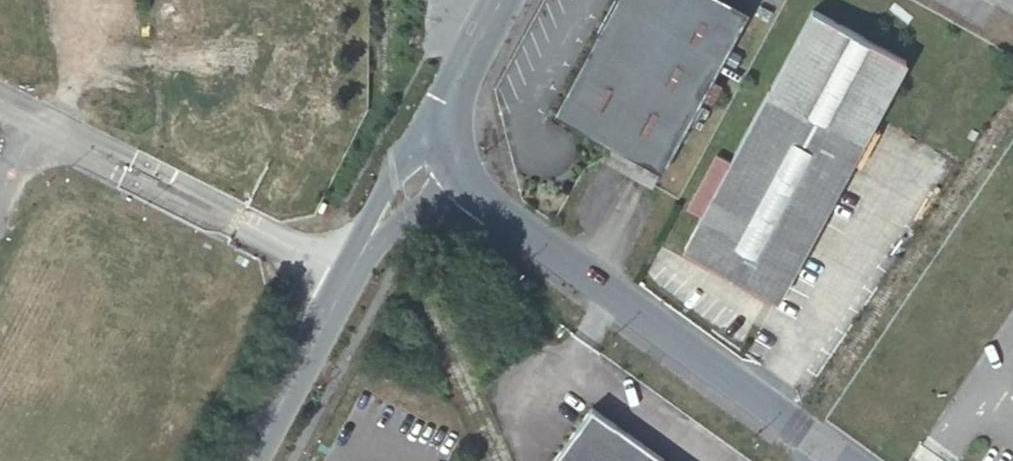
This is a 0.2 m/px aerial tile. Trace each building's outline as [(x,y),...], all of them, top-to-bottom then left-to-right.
[(663,172),(690,121),(714,77),(751,10),(732,0),(615,0),(554,112),(611,144),(660,170),(663,172)] [(686,244),(782,295),(868,137),(912,57),(818,4),(774,84),(733,157),(704,212),(686,244)] [(724,82),(714,77),(690,121),(700,126),(724,82)] [(660,170),(611,144),(604,157),(652,184),(660,170)] [(733,157),(720,150),(691,205),(704,212),(733,157)] [(591,404),(550,460),(670,460),(591,404)]
